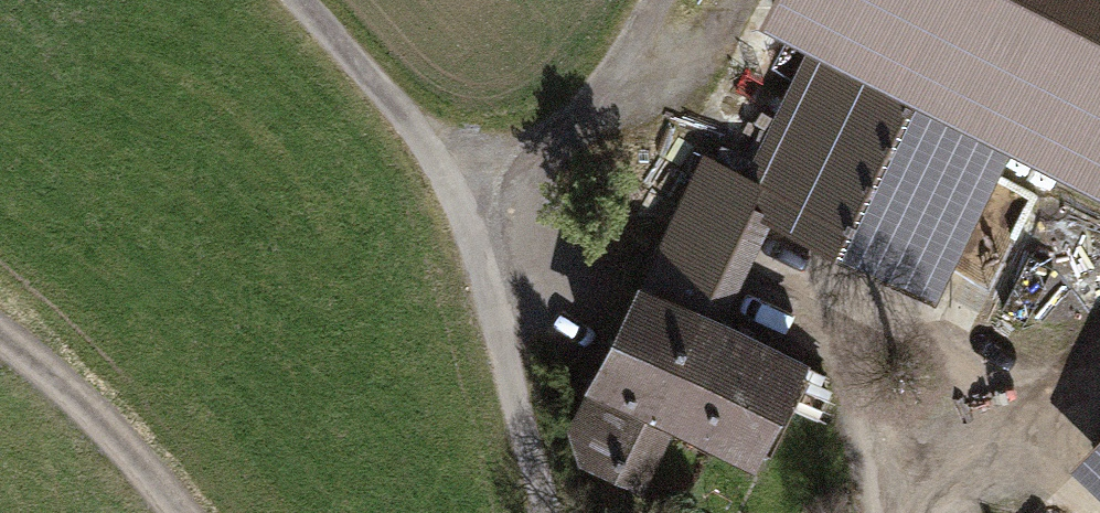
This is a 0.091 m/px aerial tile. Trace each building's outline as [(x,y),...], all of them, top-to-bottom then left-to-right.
[(574,425),(587,456),(625,472),(658,405),(698,310),(752,201),(907,278),(966,163),(989,173),(1014,120),(1099,163),(1099,9),(1082,0),(851,0),(769,166),(721,144),(715,158),(707,156),(574,425)] [(1017,231),(1076,262),(1098,218),(1053,196),(1035,196),(1017,231)] [(799,360),(698,310),(658,405),(754,452),(781,396),(799,360)] [(826,373),(799,360),(781,396),(817,414),(829,392),(826,373)] [(1068,459),(1099,489),(1099,426),(1068,459)]
